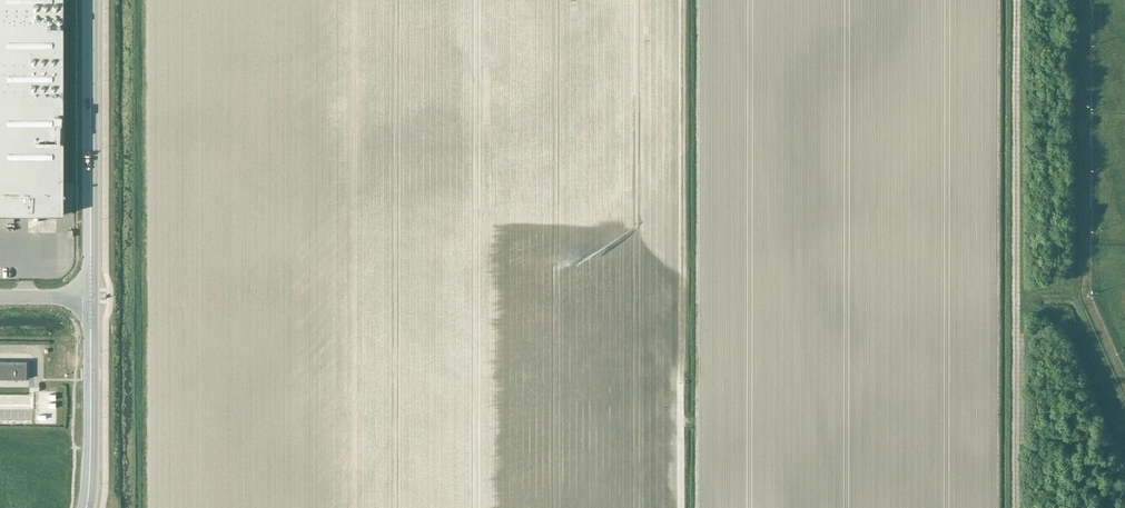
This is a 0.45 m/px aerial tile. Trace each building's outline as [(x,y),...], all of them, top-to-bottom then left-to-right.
[(63,215),(63,0),(0,0),(0,215),(63,215)] [(26,379),(26,361),(0,361),(0,379),(26,379)]
